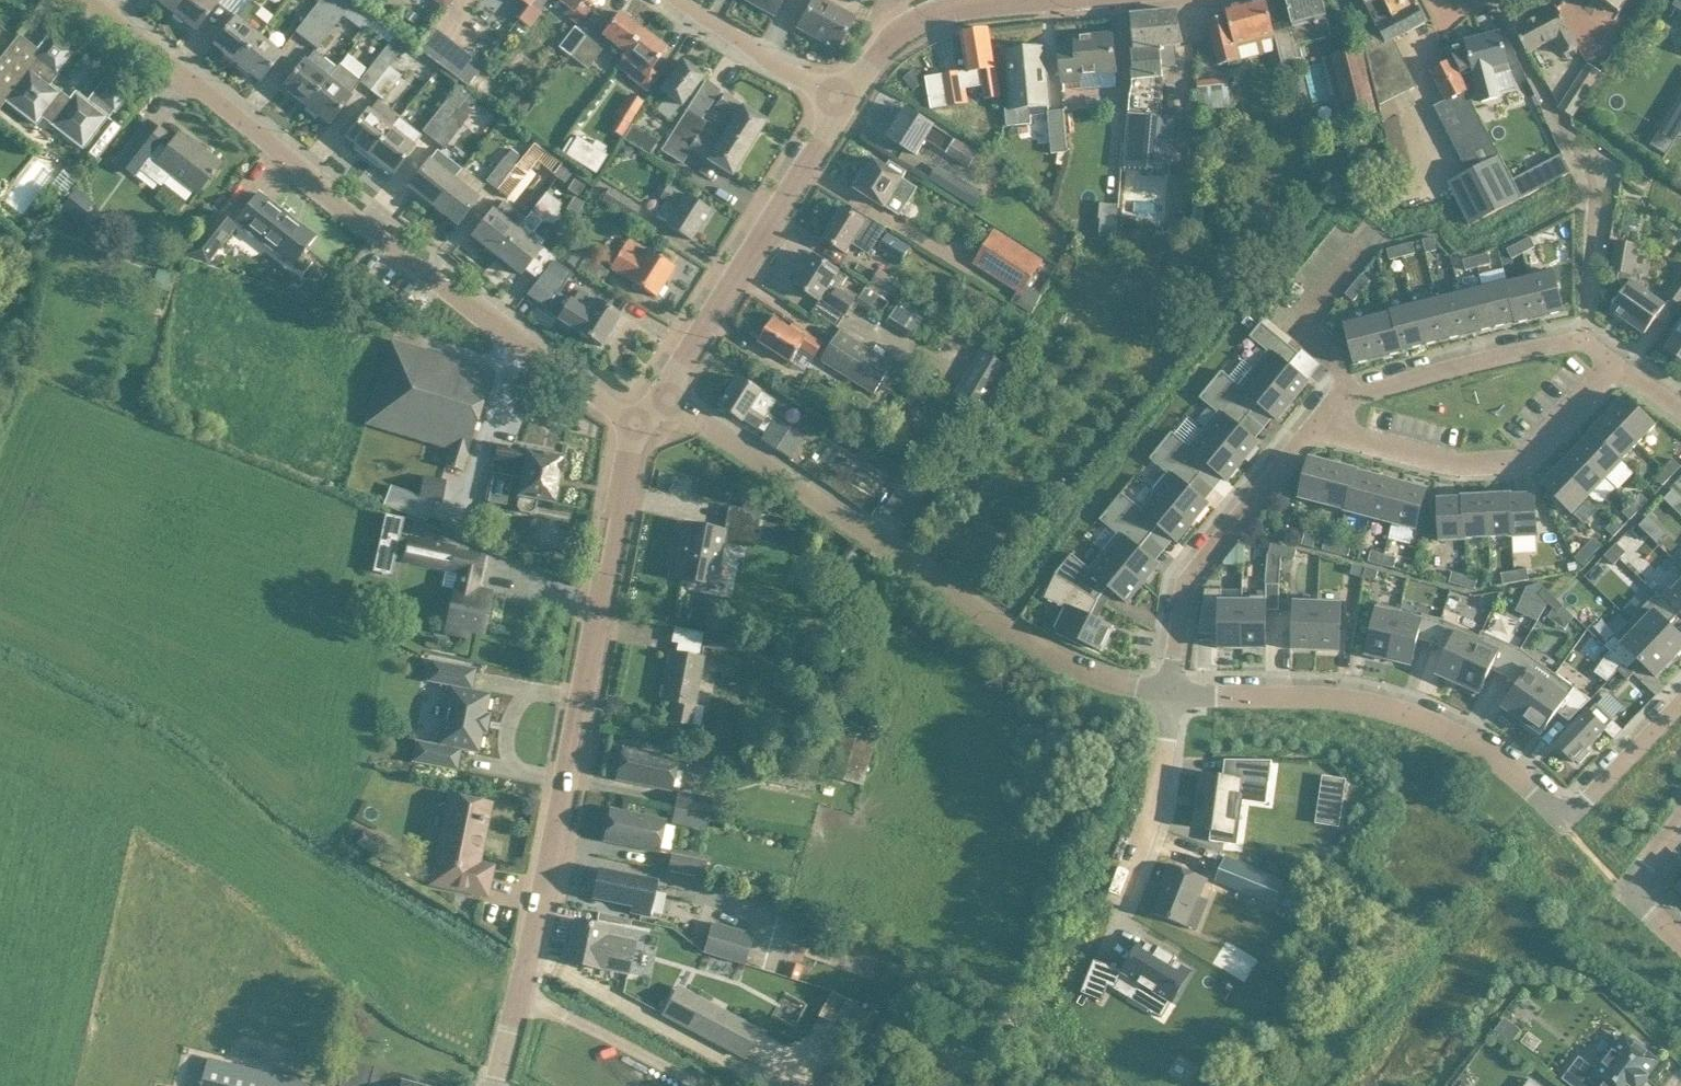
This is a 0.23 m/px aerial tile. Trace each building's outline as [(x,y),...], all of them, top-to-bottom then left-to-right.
[(172,12),(181,0),(157,0),(172,12)] [(213,0),(181,0),(172,12),(195,31),(217,3),(213,0)] [(306,41),(338,0),(320,0),(294,32),(306,41)] [(342,16),(360,30),(350,42),(355,45),(365,32),(372,23),(343,0),(338,0),(306,41),(316,49),(342,16)] [(572,10),(567,16),(578,25),(589,11),(580,3),(582,0),(559,0),(572,10)] [(783,0),(745,0),(774,16),(783,0)] [(835,6),(824,0),(812,0),(797,29),(836,50),(854,16),(835,6)] [(1208,21),(1219,66),(1240,61),(1235,44),(1274,34),(1266,0),(1261,0),(1226,9),(1228,16),(1208,21)] [(1274,34),(1282,68),(1304,63),(1299,44),(1332,36),(1328,19),(1325,6),(1323,0),(1266,0),(1274,34)] [(1366,4),(1377,26),(1361,35),(1366,54),(1394,39),(1402,35),(1384,0),(1364,0),(1366,4)] [(1402,35),(1427,23),(1415,0),(1384,0),(1402,35)] [(1620,13),(1629,0),(1600,0),(1620,13)] [(237,64),(258,36),(266,26),(254,16),(260,9),(251,2),(237,19),(235,18),(213,45),(237,64)] [(530,5),(519,19),(528,26),(539,13),(530,5)] [(1557,8),(1515,30),(1528,53),(1555,38),(1566,59),(1580,51),(1557,8)] [(419,17),(410,10),(405,18),(414,24),(419,17)] [(1131,95),(1120,215),(1167,219),(1176,117),(1162,116),(1164,85),(1164,82),(1162,68),(1178,66),(1176,46),(1181,46),(1180,32),(1178,11),(1159,12),(1133,15),(1135,36),(1136,50),(1132,50),(1134,70),(1132,70),(1132,81),(1133,87),(1131,95)] [(602,35),(625,53),(642,31),(619,13),(602,35)] [(349,96),(359,83),(370,92),(390,67),(389,67),(406,45),(374,20),(372,23),(369,27),(390,44),(360,81),(339,64),(336,68),(306,106),(329,125),(351,97),(349,96)] [(483,65),(431,27),(415,48),(465,87),(483,65)] [(575,28),(560,48),(571,57),(586,37),(575,28)] [(967,71),(927,78),(932,109),(970,102),(967,86),(983,83),(986,100),(1001,97),(994,51),(990,29),(961,34),(967,71)] [(627,77),(645,92),(657,75),(650,70),(666,49),(642,31),(625,53),(626,54),(616,67),(628,76),(627,77)] [(587,69),(606,45),(590,32),(586,37),(571,57),(587,69)] [(118,108),(132,91),(110,73),(88,102),(76,92),(70,100),(50,84),(75,52),(51,33),(37,50),(19,36),(0,60),(0,106),(4,101),(35,125),(41,118),(82,150),(112,112),(114,113),(118,108)] [(1076,44),(1059,46),(1061,67),(1063,83),(1080,81),(1079,76),(1117,73),(1115,56),(1113,34),(1075,38),(1076,44)] [(1467,44),(1446,49),(1460,75),(1475,72),(1482,102),(1499,98),(1494,76),(1511,71),(1501,34),(1467,43),(1467,44)] [(260,82),(273,65),(282,55),(258,36),(237,64),(260,82)] [(1394,39),(1366,54),(1379,106),(1418,86),(1394,39)] [(1050,106),(1046,70),(1044,48),(1007,52),(1012,108),(1005,108),(1007,126),(1032,124),(1030,107),(1050,106)] [(1348,120),(1376,114),(1360,49),(1333,56),(1348,120)] [(306,106),(336,68),(314,51),(306,62),(304,60),(283,88),(306,106)] [(682,61),(669,79),(659,91),(666,96),(655,111),(668,120),(679,105),(681,107),(703,77),(682,61)] [(1522,199),(1515,183),(1462,81),(1452,61),(1432,71),(1447,100),(1434,107),(1469,174),(1449,184),(1470,226),(1522,199)] [(1560,109),(1572,116),(1600,72),(1588,65),(1560,109)] [(401,76),(390,67),(370,92),(382,101),(401,76)] [(914,70),(903,79),(913,91),(924,82),(914,70)] [(395,105),(413,119),(439,86),(421,72),(395,105)] [(1229,78),(1197,81),(1200,109),(1232,107),(1229,78)] [(700,118),(707,108),(721,91),(706,79),(687,110),(700,118)] [(421,131),(432,139),(456,108),(458,109),(470,94),(458,84),(421,131)] [(643,102),(630,94),(616,116),(630,124),(643,102)] [(724,94),(715,105),(732,118),(723,133),(749,149),(766,122),(742,106),(741,107),(724,94)] [(369,112),(367,111),(346,138),(357,146),(354,149),(366,159),(368,156),(370,156),(400,118),(399,118),(400,116),(378,99),(369,112)] [(442,148),(461,124),(467,117),(458,109),(456,108),(432,139),(442,148)] [(705,121),(700,118),(687,110),(686,109),(660,150),(680,163),(690,149),(706,159),(706,160),(732,176),(749,149),(723,133),(714,147),(696,136),(705,121)] [(935,126),(925,121),(907,109),(889,138),(916,155),(925,141),(969,168),(977,154),(934,127),(935,126)] [(1064,110),(1047,112),(1052,154),(1068,152),(1064,110)] [(382,166),(393,175),(414,148),(413,147),(422,135),(400,118),(370,156),(370,157),(368,160),(380,169),(382,166)] [(1650,146),(1666,156),(1680,132),(1680,130),(1666,121),(1650,146)] [(120,128),(113,122),(89,154),(96,160),(120,128)] [(197,194),(207,181),(220,164),(204,151),(203,153),(179,135),(166,151),(157,144),(164,135),(148,122),(117,163),(132,175),(137,168),(159,184),(169,172),(197,194)] [(656,140),(630,124),(622,138),(648,154),(656,140)] [(569,141),(561,154),(594,175),(605,158),(575,139),(573,143),(569,141)] [(506,198),(535,161),(551,174),(560,163),(534,143),(533,144),(532,143),(521,157),(495,189),(506,198)] [(495,189),(521,157),(511,149),(505,158),(503,156),(484,181),(495,189)] [(433,206),(454,180),(461,170),(437,150),(408,187),(433,206)] [(1515,183),(1522,199),(1571,173),(1563,157),(1515,183)] [(863,169),(853,184),(858,186),(856,189),(875,201),(884,207),(885,206),(900,216),(918,188),(903,178),(907,171),(890,160),(886,167),(875,160),(867,172),(863,169)] [(560,163),(551,174),(562,183),(571,172),(560,163)] [(458,225),(471,208),(478,199),(475,197),(484,185),(463,168),(461,170),(454,180),(433,206),(458,225)] [(578,197),(584,186),(574,179),(567,190),(578,197)] [(962,181),(953,194),(975,207),(983,194),(962,181)] [(710,211),(691,199),(683,194),(682,196),(665,185),(658,197),(665,202),(657,216),(666,222),(665,223),(691,240),(710,211)] [(599,200),(630,219),(637,207),(607,188),(599,200)] [(542,249),(539,247),(543,242),(533,234),(542,221),(554,225),(561,204),(546,192),(526,219),(524,218),(495,255),(521,275),(542,249)] [(258,193),(245,211),(236,221),(293,265),(314,237),(258,193)] [(69,222),(77,211),(55,197),(48,208),(69,222)] [(471,236),(495,255),(524,218),(503,202),(495,212),(492,210),(471,236)] [(887,228),(888,227),(853,207),(853,208),(854,209),(851,213),(844,208),(824,239),(843,251),(848,254),(855,242),(872,252),(886,228),(887,228)] [(236,227),(217,211),(181,257),(207,265),(236,227)] [(1353,222),(1340,236),(1356,251),(1369,237),(1353,222)] [(1040,262),(1024,251),(994,232),(975,261),(1022,291),(1040,262)] [(879,248),(901,262),(910,248),(888,234),(879,248)] [(1530,236),(1519,242),(1524,252),(1535,246),(1530,236)] [(1423,240),(1426,252),(1437,250),(1434,237),(1423,240)] [(626,279),(637,286),(655,297),(674,268),(628,239),(624,246),(623,246),(610,267),(627,278),(626,279)] [(1612,272),(1621,274),(1620,279),(1623,283),(1627,286),(1611,309),(1645,334),(1665,305),(1638,286),(1642,281),(1641,275),(1639,270),(1634,265),(1637,244),(1618,241),(1612,272)] [(1524,252),(1519,242),(1507,249),(1512,258),(1524,252)] [(1413,243),(1400,246),(1403,256),(1403,257),(1416,253),(1413,243)] [(576,268),(584,256),(567,245),(559,258),(576,268)] [(1387,248),(1390,259),(1403,256),(1400,246),(1400,245),(1387,248)] [(1489,253),(1476,257),(1479,267),(1491,264),(1489,253)] [(854,299),(840,290),(848,277),(814,255),(795,285),(821,301),(814,312),(837,327),(854,299)] [(1476,257),(1463,260),(1466,270),(1479,267),(1476,257)] [(585,258),(578,270),(602,284),(609,272),(585,258)] [(880,270),(872,282),(895,295),(902,283),(880,270)] [(1554,271),(1530,277),(1540,318),(1564,312),(1554,271)] [(1354,283),(1363,290),(1371,280),(1363,273),(1354,283)] [(1680,306),(1680,275),(1667,296),(1680,306)] [(542,276),(526,297),(537,306),(554,285),(542,276)] [(1530,277),(1508,283),(1507,283),(1517,322),(1516,322),(1516,324),(1540,318),(1530,277)] [(1517,322),(1507,283),(1508,283),(1508,281),(1484,287),(1494,328),(1516,322),(1517,322)] [(1346,294),(1354,301),(1363,290),(1354,283),(1346,294)] [(1484,287),(1461,293),(1471,334),(1494,328),(1484,287)] [(621,315),(602,303),(595,299),(578,289),(570,302),(555,293),(544,311),(601,347),(621,315)] [(867,289),(857,303),(871,312),(880,297),(867,289)] [(1461,293),(1438,299),(1448,339),(1471,334),(1461,293)] [(1438,299),(1415,305),(1425,345),(1448,339),(1438,299)] [(1391,312),(1392,312),(1402,351),(1403,351),(1425,345),(1415,305),(1391,311),(1391,312)] [(1391,312),(1369,318),(1379,358),(1403,352),(1403,351),(1402,351),(1392,312),(1391,312)] [(1059,313),(1055,322),(1063,327),(1068,318),(1059,313)] [(823,344),(811,336),(793,324),(790,328),(774,318),(759,342),(792,363),(801,348),(815,357),(823,344)] [(1369,318),(1345,324),(1356,364),(1379,358),(1369,318)] [(1674,331),(1678,333),(1667,349),(1678,357),(1676,361),(1680,364),(1680,321),(1674,331)] [(1268,351),(1254,368),(1293,401),(1309,381),(1290,366),(1300,354),(1262,323),(1250,337),(1268,351)] [(875,394),(894,365),(841,332),(823,361),(875,394)] [(443,465),(461,471),(492,372),(391,341),(366,423),(449,449),(443,465)] [(980,350),(961,385),(991,402),(1010,367),(980,350)] [(1222,371),(1211,385),(1249,416),(1258,404),(1277,420),(1293,401),(1254,368),(1240,385),(1222,371)] [(788,459),(803,437),(767,413),(774,402),(759,392),(755,389),(737,377),(718,407),(741,421),(742,419),(765,434),(760,441),(788,459)] [(909,394),(923,403),(932,389),(917,380),(909,394)] [(1218,412),(1204,429),(1243,462),(1259,442),(1240,427),(1249,416),(1211,385),(1200,398),(1218,412)] [(1625,397),(1608,415),(1638,444),(1655,426),(1625,397)] [(1608,415),(1591,432),(1592,433),(1593,433),(1622,461),(1623,460),(1638,444),(1608,415)] [(1173,432),(1162,446),(1199,476),(1208,465),(1228,481),(1243,462),(1204,429),(1190,446),(1173,432)] [(1592,433),(1576,450),(1607,479),(1624,461),(1623,460),(1622,461),(1593,433),(1592,433)] [(563,458),(517,449),(497,446),(494,460),(523,465),(517,496),(519,496),(516,507),(520,512),(530,515),(535,510),(538,500),(554,503),(560,474),(560,475),(564,472),(565,465),(563,462),(562,461),(563,458)] [(1168,473),(1154,490),(1193,522),(1209,503),(1190,488),(1199,476),(1162,446),(1151,459),(1168,473)] [(1576,450),(1560,467),(1590,496),(1607,479),(1576,450)] [(1334,464),(1311,458),(1300,498),(1324,505),(1334,464)] [(1664,469),(1672,476),(1680,467),(1680,466),(1674,459),(1664,469)] [(1357,470),(1334,464),(1324,505),(1346,510),(1345,512),(1346,512),(1357,470)] [(1590,496),(1560,467),(1543,485),(1573,514),(1590,496)] [(1663,486),(1672,476),(1664,469),(1655,478),(1663,486)] [(1358,470),(1357,470),(1346,512),(1369,518),(1380,478),(1358,472),(1358,470)] [(902,483),(895,494),(906,502),(896,519),(907,526),(930,489),(904,472),(898,481),(902,483)] [(1403,484),(1380,478),(1369,518),(1392,524),(1403,484)] [(422,479),(419,495),(443,500),(446,484),(422,479)] [(1427,490),(1403,484),(1392,524),(1416,530),(1427,490)] [(1123,493),(1112,507),(1149,537),(1158,526),(1177,542),(1193,522),(1154,490),(1153,491),(1157,495),(1144,511),(1123,493)] [(1641,492),(1632,502),(1640,509),(1649,500),(1641,492)] [(1512,494),(1487,496),(1489,537),(1512,536),(1513,536),(1511,496),(1512,496),(1512,494)] [(1512,496),(1511,496),(1513,536),(1512,536),(1512,538),(1537,536),(1535,495),(1512,496)] [(1487,496),(1462,497),(1462,498),(1463,498),(1465,539),(1466,539),(1489,537),(1487,496)] [(1462,498),(1439,499),(1441,541),(1466,540),(1466,539),(1465,539),(1463,498),(1462,498)] [(1640,509),(1632,502),(1623,511),(1630,519),(1640,509)] [(730,507),(726,527),(757,533),(761,513),(730,507)] [(1118,534),(1104,551),(1143,583),(1159,564),(1140,549),(1149,537),(1112,507),(1101,520),(1118,534)] [(373,571),(390,575),(402,519),(385,515),(373,571)] [(1615,520),(1606,529),(1614,537),(1623,528),(1615,520)] [(683,523),(673,578),(716,586),(726,531),(683,523)] [(1611,550),(1626,564),(1651,538),(1647,534),(1636,524),(1611,550)] [(1306,532),(1302,545),(1313,547),(1316,535),(1306,532)] [(479,576),(483,559),(454,553),(455,548),(409,538),(405,560),(444,569),(441,587),(455,590),(446,633),(466,638),(468,630),(482,632),(489,597),(474,593),(478,576),(479,576)] [(1243,562),(1243,538),(1224,562),(1243,562)] [(1326,539),(1323,550),(1336,553),(1338,543),(1326,539)] [(1593,539),(1585,548),(1593,555),(1602,547),(1593,539)] [(1282,557),(1284,547),(1272,543),(1269,553),(1282,557)] [(1338,543),(1336,553),(1348,557),(1351,546),(1338,543)] [(1297,550),(1284,547),(1282,557),(1295,560),(1297,550)] [(1610,550),(1604,556),(1613,564),(1619,558),(1610,550)] [(1073,554),(1057,574),(1098,601),(1098,600),(1098,599),(1108,587),(1127,603),(1143,583),(1104,551),(1090,568),(1073,554)] [(1384,554),(1372,551),(1369,562),(1382,565),(1384,554)] [(1397,558),(1384,554),(1382,565),(1394,568),(1397,558)] [(1515,569),(1523,569),(1523,561),(1515,562),(1515,569)] [(1576,563),(1568,564),(1570,572),(1577,570),(1576,563)] [(1366,568),(1353,565),(1351,574),(1363,578),(1366,568)] [(1366,568),(1363,578),(1376,581),(1379,571),(1366,568)] [(1530,568),(1517,570),(1519,581),(1532,579),(1530,568)] [(1519,581),(1517,570),(1504,573),(1506,583),(1519,581)] [(1463,586),(1465,576),(1453,572),(1450,583),(1463,586)] [(1045,598),(1065,608),(1055,629),(1101,650),(1112,627),(1091,617),(1098,601),(1057,574),(1045,598)] [(1478,579),(1465,576),(1463,586),(1475,589),(1478,579)] [(1661,597),(1657,593),(1656,594),(1679,615),(1680,613),(1680,576),(1661,597)] [(1267,649),(1267,610),(1279,610),(1279,584),(1267,584),(1267,597),(1243,597),(1243,602),(1243,649),(1267,649)] [(1555,598),(1545,588),(1539,595),(1548,604),(1555,598)] [(1243,649),(1243,602),(1222,602),(1222,590),(1206,589),(1199,634),(1220,634),(1220,648),(1243,649)] [(1631,620),(1673,660),(1680,651),(1680,636),(1669,625),(1679,615),(1656,594),(1631,620)] [(1564,607),(1555,598),(1548,604),(1558,613),(1564,607)] [(1317,650),(1318,604),(1295,603),(1293,650),(1317,650)] [(1340,651),(1342,604),(1318,604),(1317,650),(1340,651)] [(1379,604),(1366,654),(1389,660),(1401,609),(1379,604)] [(1433,643),(1442,619),(1423,614),(1422,619),(1401,614),(1403,609),(1401,609),(1389,660),(1412,665),(1418,640),(1433,643)] [(1437,674),(1459,684),(1483,632),(1482,631),(1479,636),(1442,619),(1433,643),(1448,650),(1437,674)] [(1631,620),(1606,647),(1615,656),(1624,665),(1628,668),(1637,659),(1656,677),(1673,660),(1631,620)] [(1506,676),(1521,649),(1483,632),(1459,684),(1480,694),(1491,669),(1506,676)] [(732,639),(727,638),(706,634),(703,647),(730,652),(732,639)] [(1504,707),(1522,721),(1556,674),(1521,649),(1506,676),(1519,686),(1504,707)] [(672,721),(689,725),(691,711),(695,711),(696,706),(692,705),(701,658),(672,652),(663,700),(675,703),(672,721)] [(1624,665),(1615,656),(1609,662),(1618,671),(1624,665)] [(788,660),(785,673),(794,675),(795,670),(804,672),(806,664),(788,660)] [(417,742),(413,762),(456,770),(460,749),(478,752),(482,732),(486,733),(490,715),(486,714),(489,694),(471,691),(475,670),(432,662),(428,681),(450,685),(438,746),(417,742)] [(1628,668),(1624,665),(1618,671),(1628,680),(1634,674),(1628,668)] [(1556,674),(1522,721),(1542,734),(1557,713),(1569,722),(1591,700),(1575,688),(1556,674)] [(1596,704),(1557,745),(1574,762),(1576,760),(1580,763),(1590,753),(1586,750),(1614,721),(1596,704)] [(829,775),(862,784),(874,740),(841,731),(829,775)] [(671,791),(678,759),(623,747),(616,780),(671,791)] [(1202,775),(1195,827),(1212,830),(1210,841),(1236,844),(1239,819),(1234,819),(1237,799),(1242,800),(1245,782),(1269,786),(1272,761),(1226,760),(1224,778),(1202,775)] [(765,769),(762,780),(815,791),(817,780),(765,769)] [(1325,778),(1318,822),(1340,825),(1346,782),(1325,778)] [(675,808),(709,816),(712,798),(678,791),(675,808)] [(431,884),(465,891),(487,895),(492,867),(474,863),(482,822),(486,823),(490,804),(448,796),(431,884)] [(665,820),(610,809),(603,841),(659,853),(665,820)] [(363,830),(356,844),(377,856),(384,842),(363,830)] [(668,871),(703,878),(706,861),(672,854),(668,871)] [(1237,860),(1227,886),(1274,904),(1284,879),(1237,860)] [(1163,885),(1152,913),(1184,926),(1204,878),(1167,863),(1159,883),(1163,885)] [(598,870),(597,872),(593,871),(590,884),(594,885),(592,898),(631,906),(630,912),(650,917),(657,882),(598,870)] [(628,973),(632,952),(634,944),(602,938),(604,927),(575,921),(567,961),(597,968),(597,967),(628,973)] [(705,951),(745,964),(754,935),(712,924),(705,951)] [(804,924),(798,943),(804,944),(818,949),(832,953),(838,935),(804,924)] [(1124,974),(1115,989),(1129,997),(1138,982),(1172,1003),(1192,971),(1176,961),(1178,958),(1161,948),(1159,951),(1143,941),(1137,951),(1136,951),(1136,952),(1137,952),(1134,956),(1134,955),(1133,956),(1134,956),(1133,959),(1132,958),(1131,959),(1132,960),(1130,963),(1129,963),(1129,964),(1125,972),(1124,974)] [(1095,960),(1082,993),(1103,1001),(1109,985),(1116,968),(1095,960)] [(788,961),(783,976),(798,980),(803,965),(788,961)] [(729,973),(720,1000),(736,1005),(745,978),(729,973)] [(781,977),(771,1012),(797,1020),(807,984),(781,977)] [(671,1000),(663,1015),(675,1021),(744,1058),(745,1056),(759,1031),(701,1000),(694,1013),(671,1000)] [(1562,1079),(1572,1085),(1641,1085),(1648,1077),(1647,1075),(1657,1062),(1643,1050),(1645,1048),(1633,1039),(1631,1041),(1625,1037),(1598,1071),(1580,1057),(1562,1079)] [(201,1085),(313,1085),(209,1058),(201,1085)] [(338,1085),(368,1085),(371,1085),(422,1085),(417,1085),(418,1079),(373,1067),(345,1060),(341,1074),(338,1085)] [(149,1085),(162,1085),(166,1068),(154,1065),(149,1085)]
